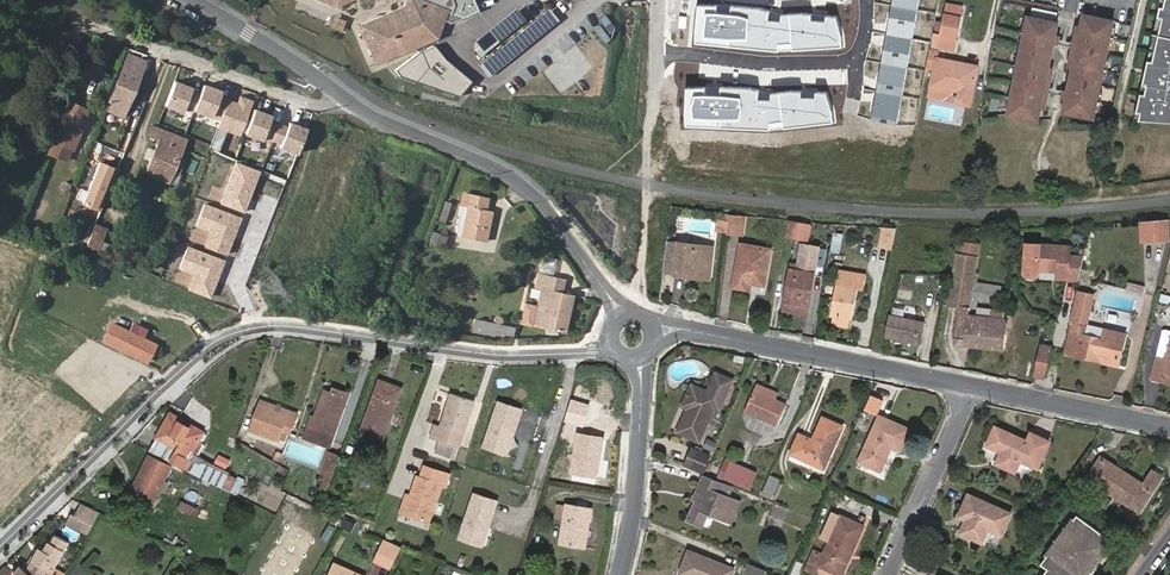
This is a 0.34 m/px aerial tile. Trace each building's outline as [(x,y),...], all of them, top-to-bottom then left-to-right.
[(404,5),(359,24),(376,62),(439,36),(444,21),(451,23),(479,11),(474,0),(407,0),(404,5)] [(719,2),(700,0),(696,41),(781,50),(843,48),(843,34),(840,16),(829,15),(828,21),(814,19),(815,13),(800,11),(784,13),(783,21),(769,18),(771,7),(734,3),(733,11),(718,9),(719,2)] [(873,121),(897,125),(920,0),(895,0),(873,121)] [(1168,8),(1164,8),(1162,18),(1167,20),(1156,62),(1151,61),(1148,73),(1145,86),(1150,87),(1147,95),(1143,94),(1138,112),(1143,113),(1141,120),(1169,122),(1169,0),(1168,8)] [(1058,14),(1034,9),(1032,18),(1029,17),(1028,23),(1025,23),(1021,45),(1024,45),(1022,55),(1019,55),(1017,66),(1019,66),(1052,74),(1053,68),(1051,67),(1055,45),(1058,46),(1060,36),(1057,35),(1059,23),(1056,23),(1058,14)] [(342,33),(347,19),(331,14),(326,27),(342,33)] [(1115,21),(1085,15),(1083,27),(1080,26),(1072,65),(1093,70),(1100,71),(1107,73),(1110,59),(1107,59),(1109,49),(1112,49),(1117,27),(1114,27),(1115,21)] [(1156,62),(1167,20),(1162,18),(1151,61),(1156,62)] [(959,23),(944,21),(941,41),(935,40),(933,52),(953,55),(959,23)] [(420,51),(398,68),(400,75),(460,96),(472,81),(447,59),(435,45),(420,51)] [(83,58),(80,73),(95,76),(98,60),(83,58)] [(145,64),(131,58),(110,111),(123,117),(145,64)] [(957,71),(959,62),(937,58),(932,86),(957,91),(955,104),(972,107),(980,66),(969,63),(966,72),(957,71)] [(969,63),(959,62),(957,71),(966,72),(969,63)] [(1106,81),(1107,73),(1100,71),(1093,70),(1072,65),(1071,69),(1074,69),(1070,91),(1067,91),(1065,101),(1068,101),(1066,113),(1095,119),(1097,113),(1099,114),(1104,92),(1101,91),(1103,81),(1106,81)] [(1045,110),(1052,74),(1019,66),(1017,66),(1015,76),(1018,77),(1015,87),(1012,87),(1008,109),(1011,109),(1010,115),(1040,121),(1042,110),(1045,110)] [(194,89),(177,82),(168,107),(185,113),(187,109),(195,112),(196,110),(202,96),(193,93),(194,89)] [(206,86),(202,96),(196,110),(215,118),(215,117),(223,120),(230,101),(221,97),(223,92),(206,86)] [(708,86),(688,86),(687,127),(772,130),(834,124),(833,109),(829,92),(818,92),(817,98),(803,97),(804,90),(789,89),(773,93),(772,101),(759,99),(759,88),(722,86),(722,95),(707,94),(708,86)] [(240,104),(230,101),(223,120),(212,149),(222,153),(230,131),(242,136),(243,133),(247,134),(252,124),(247,122),(255,102),(242,98),(240,104)] [(74,104),(57,142),(65,146),(73,127),(82,130),(91,112),(74,104)] [(257,111),(252,124),(247,134),(265,141),(266,139),(274,142),(281,126),(272,122),(273,117),(257,111)] [(290,129),(281,126),(274,142),(284,145),(283,148),(301,155),(310,131),(292,124),(290,129)] [(73,127),(65,146),(73,150),(82,130),(73,127)] [(173,172),(178,161),(183,149),(186,140),(153,127),(150,136),(160,140),(147,174),(169,183),(173,172)] [(186,164),(178,161),(173,172),(182,175),(186,164)] [(112,168),(99,162),(82,203),(96,209),(112,168)] [(259,173),(236,164),(222,202),(245,210),(259,173)] [(465,196),(462,206),(470,208),(465,237),(488,242),(493,215),(487,213),(488,201),(465,196)] [(240,218),(203,203),(194,226),(210,232),(205,246),(226,255),(240,218)] [(446,203),(440,221),(447,223),(453,204),(446,203)] [(470,208),(462,206),(456,236),(465,237),(470,208)] [(729,215),(727,234),(736,235),(739,216),(729,215)] [(744,236),(747,217),(739,216),(736,235),(744,236)] [(788,221),(786,237),(805,240),(808,224),(788,221)] [(95,250),(107,230),(94,223),(83,243),(95,250)] [(1142,244),(1169,241),(1169,232),(1169,223),(1140,226),(1142,244)] [(896,227),(885,227),(882,242),(893,245),(896,227)] [(840,253),(843,235),(834,233),(831,252),(840,253)] [(435,234),(432,244),(444,248),(448,237),(435,234)] [(674,275),(684,277),(685,272),(691,273),(690,278),(708,280),(713,248),(678,243),(667,241),(663,272),(674,273),(674,275)] [(770,251),(742,246),(734,286),(746,288),(747,281),(764,284),(770,251)] [(1078,284),(1082,264),(1068,263),(1068,259),(1059,258),(1060,249),(1026,246),(1023,276),(1026,279),(1034,280),(1037,277),(1037,273),(1057,275),(1057,282),(1078,284)] [(224,261),(187,247),(178,269),(194,276),(188,290),(210,298),(224,261)] [(1068,259),(1069,250),(1060,249),(1059,258),(1068,259)] [(959,314),(968,316),(977,257),(956,254),(948,306),(959,308),(959,314)] [(785,301),(807,305),(815,262),(800,259),(797,272),(790,271),(785,301)] [(840,269),(829,316),(833,317),(831,323),(847,327),(849,320),(851,321),(858,287),(864,288),(867,275),(840,269)] [(524,303),(519,323),(566,334),(574,297),(566,295),(569,280),(539,274),(536,288),(541,290),(537,306),(524,303)] [(1085,325),(1087,326),(1094,295),(1089,294),(1091,284),(1080,281),(1065,354),(1117,365),(1124,334),(1105,330),(1104,338),(1083,334),(1085,325)] [(1159,302),(1169,304),(1169,303),(1169,296),(1160,294),(1159,302)] [(807,305),(785,301),(783,310),(806,315),(807,305)] [(959,314),(956,338),(1001,344),(1002,344),(1005,320),(968,316),(959,314)] [(891,317),(886,337),(919,343),(923,324),(891,317)] [(475,320),(473,330),(496,335),(497,332),(513,336),(514,329),(475,320)] [(1105,330),(1087,326),(1085,325),(1083,334),(1104,338),(1105,330)] [(111,331),(106,344),(147,362),(153,348),(138,341),(137,343),(111,331)] [(1001,344),(956,338),(953,338),(952,345),(1000,350),(1001,344)] [(1169,376),(1169,344),(1166,357),(1158,356),(1153,377),(1162,379),(1164,375),(1169,376)] [(1045,379),(1052,348),(1040,345),(1033,377),(1045,379)] [(744,358),(735,356),(734,362),(743,364),(744,358)] [(707,392),(692,386),(682,406),(688,409),(678,432),(699,441),(713,407),(719,410),(732,380),(716,373),(707,392)] [(381,382),(361,431),(384,440),(403,390),(381,382)] [(320,408),(313,428),(334,436),(348,397),(330,391),(324,409),(320,408)] [(778,425),(786,405),(754,391),(746,411),(778,425)] [(453,395),(441,429),(435,427),(432,440),(443,443),(440,453),(452,457),(456,447),(460,448),(475,402),(453,395)] [(590,405),(571,399),(565,421),(584,427),(590,405)] [(10,410),(0,404),(0,429),(10,410)] [(297,418),(259,404),(250,429),(276,439),(282,423),(293,428),(297,418)] [(508,456),(523,411),(502,405),(486,449),(508,456)] [(178,451),(173,463),(188,470),(194,458),(199,448),(198,448),(206,433),(173,416),(159,442),(166,445),(178,451)] [(899,450),(908,430),(880,417),(860,461),(880,471),(891,447),(899,450)] [(823,467),(841,427),(823,419),(813,440),(801,435),(792,454),(823,467)] [(334,436),(313,428),(309,439),(330,447),(334,436)] [(1031,434),(1028,442),(995,428),(987,446),(1001,453),(997,463),(1015,472),(1020,461),(1038,468),(1050,441),(1031,434)] [(572,472),(596,477),(603,438),(579,433),(572,472)] [(702,447),(712,450),(715,441),(705,438),(702,447)] [(166,445),(160,456),(173,463),(178,451),(166,445)] [(687,468),(690,470),(703,475),(711,458),(697,452),(693,451),(687,468)] [(342,458),(331,454),(325,470),(336,474),(339,467),(342,458)] [(142,474),(166,486),(174,472),(175,469),(151,457),(142,474)] [(1102,457),(1088,479),(1139,512),(1162,477),(1153,472),(1145,484),(1143,484),(1102,457)] [(224,489),(231,476),(194,458),(188,470),(224,489)] [(747,488),(754,473),(731,463),(724,478),(747,488)] [(412,493),(405,511),(430,520),(444,483),(447,485),(451,474),(425,464),(422,475),(419,474),(412,493)] [(334,478),(336,474),(325,470),(324,474),(334,478)] [(135,486),(160,499),(166,486),(142,474),(135,486)] [(224,489),(233,494),(240,480),(231,476),(224,489)] [(717,493),(721,483),(704,476),(694,498),(696,500),(687,520),(701,526),(707,512),(730,522),(739,503),(717,493)] [(770,499),(779,480),(771,476),(763,496),(770,499)] [(188,497),(191,491),(191,490),(181,485),(178,492),(188,497)] [(157,504),(160,499),(135,486),(132,492),(157,504)] [(397,508),(405,511),(412,493),(402,490),(397,508)] [(202,504),(205,499),(191,491),(188,497),(202,504)] [(183,504),(185,502),(188,497),(178,492),(173,500),(183,504)] [(1000,535),(1010,514),(969,495),(959,517),(967,520),(961,533),(982,543),(988,530),(1000,535)] [(339,506),(341,500),(332,496),(329,502),(339,506)] [(462,541),(484,548),(499,503),(477,496),(462,541)] [(185,502),(199,509),(202,504),(188,497),(185,502)] [(202,504),(214,510),(217,505),(205,499),(202,504)] [(211,515),(214,510),(202,504),(199,509),(211,515)] [(84,505),(78,517),(95,525),(101,514),(84,505)] [(577,527),(590,530),(593,510),(568,507),(561,546),(569,547),(577,527)] [(78,517),(74,515),(69,524),(90,535),(95,525),(78,517)] [(1111,540),(1077,515),(1041,564),(1048,569),(1043,574),(1086,574),(1111,540)] [(351,531),(355,523),(345,517),(340,526),(351,531)] [(810,561),(819,565),(841,574),(863,526),(842,517),(824,554),(815,550),(810,561)] [(586,550),(590,530),(577,527),(569,547),(586,550)] [(31,574),(67,574),(57,569),(71,546),(58,538),(53,546),(51,545),(46,553),(41,551),(28,573),(31,574)] [(288,563),(296,543),(288,539),(280,560),(288,563)] [(402,548),(380,539),(371,559),(393,569),(402,548)] [(734,569),(688,551),(680,573),(686,574),(731,574),(734,569)] [(815,572),(819,565),(810,561),(807,568),(815,572)] [(769,571),(748,564),(745,572),(754,574),(767,574),(769,571)]
